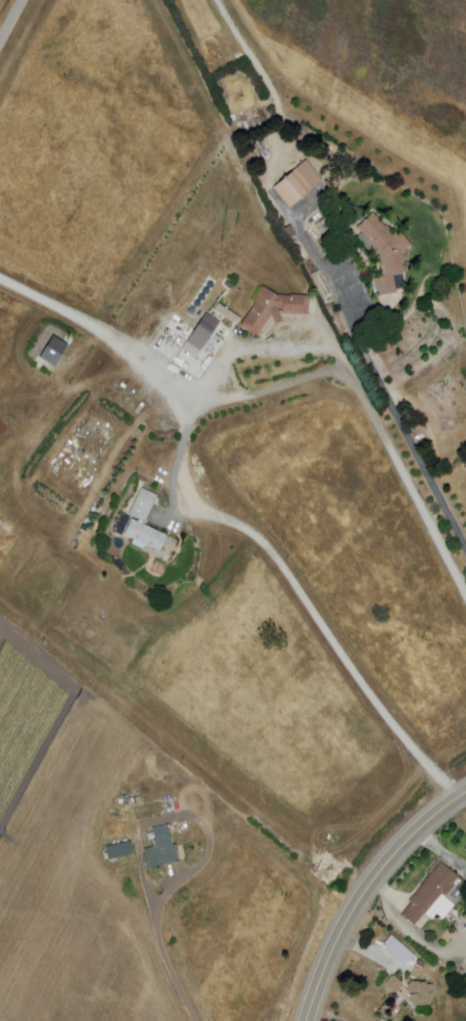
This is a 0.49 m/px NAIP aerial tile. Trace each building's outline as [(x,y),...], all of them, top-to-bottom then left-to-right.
[(307,161),(325,183),(293,210),(275,188),(307,161)] [(375,215),(358,229),(380,255),(380,297),(398,296),(396,278),(408,277),(406,253),(413,243),(400,231),(395,236),(375,215)] [(264,288),(240,326),(259,338),(272,317),(275,325),(283,321),(279,311),(282,311),(283,314),(309,316),(310,298),(279,296),(264,288)] [(218,303),(242,318),(238,324),(215,309),(218,303)] [(207,314),(221,322),(196,358),(183,349),(207,314)] [(40,355),(53,334),(68,342),(55,365),(40,355)] [(171,394),(182,401),(173,414),(163,407),(171,394)] [(142,489),(158,496),(144,525),(167,536),(159,553),(145,546),(143,550),(132,545),(134,540),(123,536),(132,516),(130,515),(142,489)] [(152,830),(169,826),(173,846),(176,846),(180,861),(176,861),(176,863),(148,869),(144,851),(156,848),(152,830)] [(108,861),(105,848),(131,842),(134,855),(108,861)] [(442,862),(459,877),(453,883),(455,885),(445,896),(455,905),(443,919),(436,913),(432,919),(425,913),(414,925),(401,914),(411,902),(409,901),(442,862)] [(397,992),(402,986),(402,982),(394,975),(392,975),(385,983),(385,988),(391,993),(397,992)] [(415,1006),(408,1002),(407,985),(410,981),(417,981),(417,983),(425,982),(425,984),(432,983),(435,986),(435,994),(431,995),(431,1000),(426,1006),(415,1006)]
